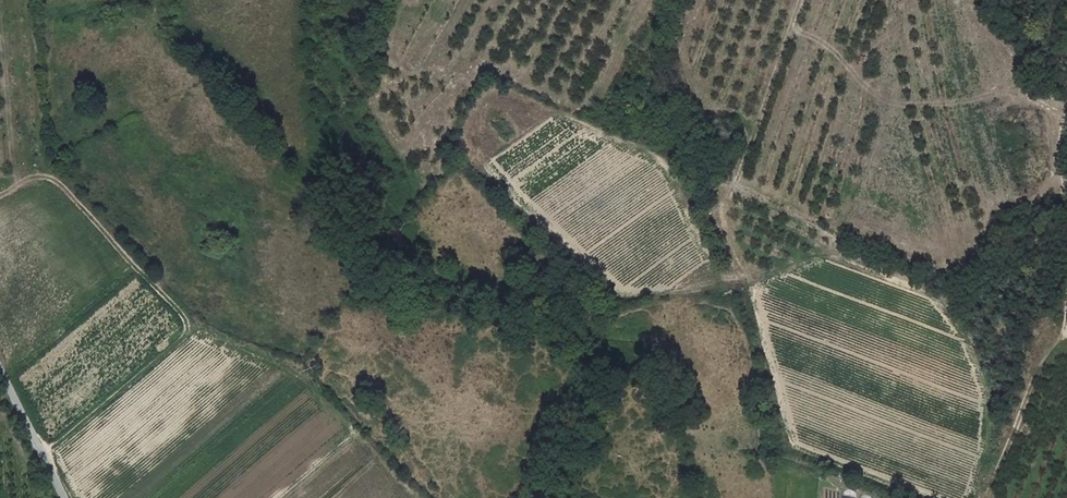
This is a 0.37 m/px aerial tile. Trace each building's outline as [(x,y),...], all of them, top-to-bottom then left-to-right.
[(830,483),(817,483),(816,497),(830,497),(830,483)]
